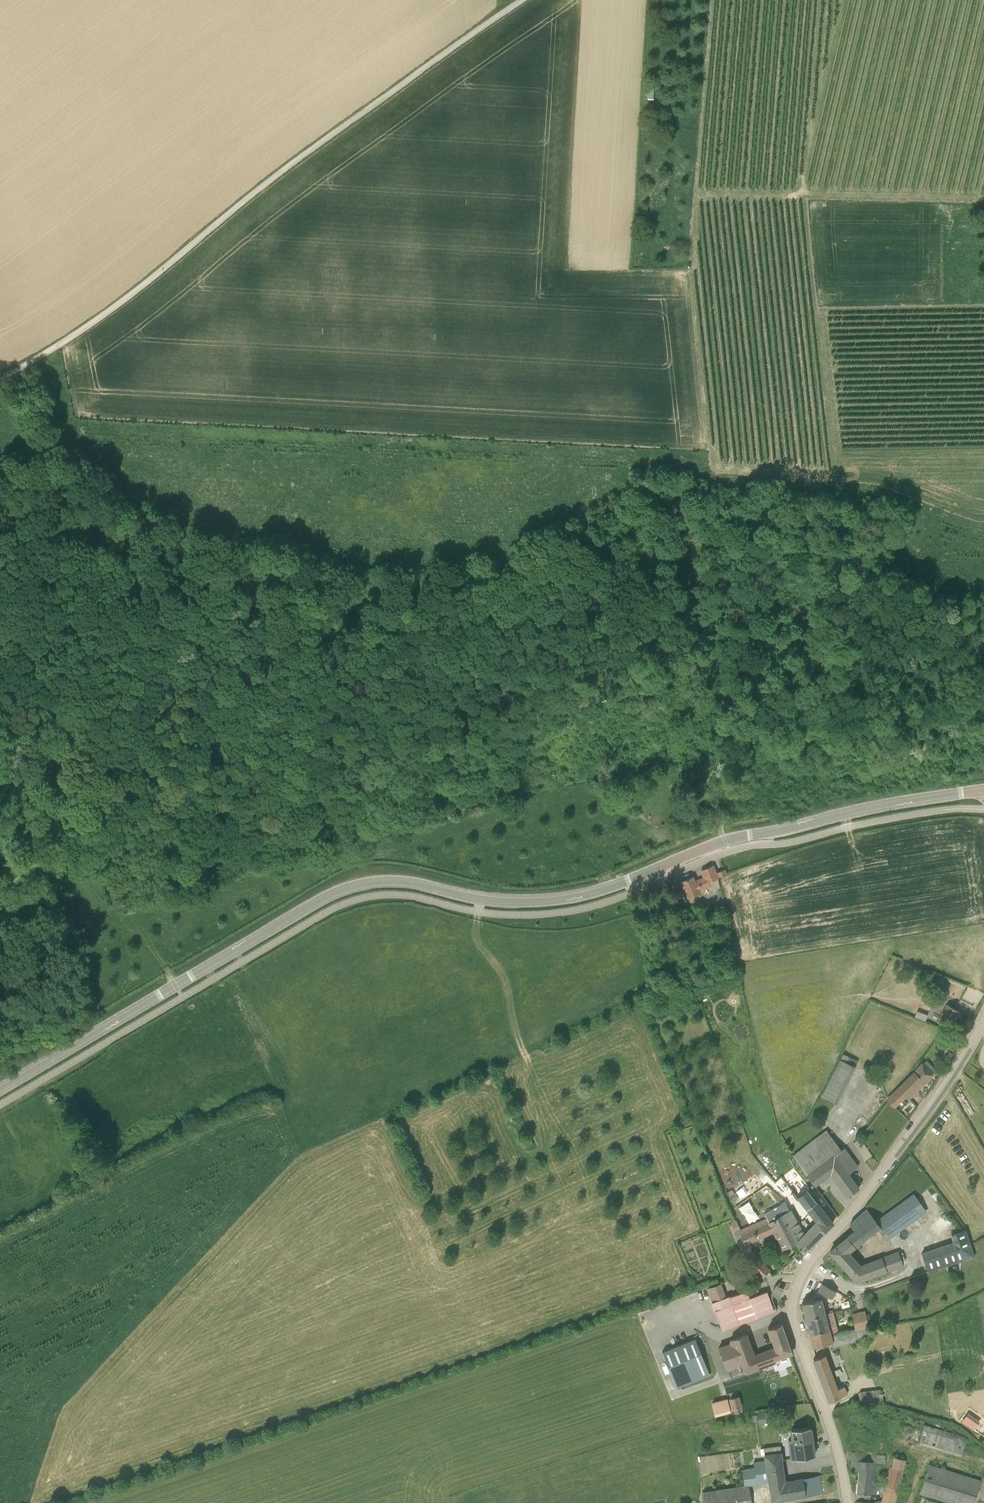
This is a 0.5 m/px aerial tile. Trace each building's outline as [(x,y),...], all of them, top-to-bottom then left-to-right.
[(720,887),(717,879),(718,878),(715,873),(712,865),(701,870),(704,877),(695,881),(692,876),(681,881),(688,898),(699,893),(698,891),(709,886),(711,890),(720,887)] [(705,906),(708,913),(713,912),(710,902),(705,904),(705,906)] [(944,978),(938,975),(935,981),(942,984),(944,978)] [(958,1011),(947,1004),(937,1022),(948,1028),(958,1011)] [(953,1050),(956,1044),(959,1039),(946,1032),(940,1043),(941,1043),(944,1045),(953,1050)] [(841,1051),(825,1095),(840,1101),(857,1057),(841,1051)] [(936,1069),(926,1060),(922,1064),(914,1072),(887,1100),(894,1106),(906,1094),(909,1097),(932,1074),(932,1073),(936,1069)] [(833,1168),(829,1162),(835,1158),(833,1155),(841,1149),(827,1129),(793,1155),(814,1185),(830,1173),(847,1196),(859,1188),(848,1173),(848,1174),(840,1163),(833,1168)] [(858,1166),(847,1151),(844,1147),(841,1149),(833,1155),(835,1158),(829,1162),(833,1168),(840,1163),(848,1174),(848,1173),(858,1166)] [(774,1180),(780,1175),(767,1158),(761,1163),(774,1180)] [(816,1221),(824,1231),(833,1223),(817,1202),(808,1191),(798,1198),(816,1221)] [(734,1192),(729,1196),(733,1202),(739,1198),(734,1192)] [(854,1247),(880,1227),(876,1221),(866,1209),(850,1224),(855,1230),(840,1242),(830,1251),(856,1282),(903,1265),(898,1252),(860,1266),(856,1261),(847,1252),(854,1247)] [(781,1214),(795,1243),(803,1254),(824,1231),(816,1221),(804,1234),(790,1210),(781,1214)] [(795,1243),(781,1214),(780,1215),(769,1221),(767,1218),(744,1228),(741,1229),(735,1232),(740,1245),(742,1252),(748,1259),(746,1260),(756,1271),(762,1277),(769,1270),(754,1254),(755,1254),(754,1253),(750,1249),(748,1249),(746,1242),(758,1237),(774,1230),(783,1249),(795,1243)] [(941,1268),(975,1257),(972,1250),(960,1254),(956,1244),(936,1251),(941,1268)] [(832,1299),(836,1291),(822,1283),(818,1291),(832,1299)] [(779,1297),(783,1289),(778,1286),(774,1294),(779,1297)] [(775,1310),(773,1304),(768,1291),(747,1299),(716,1311),(724,1330),(764,1314),(764,1315),(776,1310),(775,1310)] [(747,1299),(745,1292),(728,1299),(727,1297),(713,1303),(716,1311),(747,1299)] [(806,1318),(825,1313),(821,1298),(802,1303),(806,1318)] [(855,1329),(868,1326),(865,1311),(851,1314),(855,1329)] [(830,1335),(839,1333),(833,1312),(825,1314),(825,1313),(806,1318),(810,1334),(829,1329),(830,1335)] [(746,1334),(731,1339),(730,1339),(731,1343),(718,1348),(726,1369),(742,1363),(746,1373),(776,1362),(775,1360),(792,1353),(781,1323),(768,1328),(775,1347),(754,1355),(746,1334)] [(871,1337),(868,1326),(855,1329),(839,1334),(839,1333),(830,1335),(829,1329),(810,1334),(813,1347),(832,1343),(833,1347),(865,1339),(871,1337)] [(678,1389),(711,1375),(697,1339),(663,1352),(678,1389)] [(813,1359),(829,1402),(840,1398),(840,1397),(846,1394),(843,1387),(837,1390),(824,1355),(813,1359)] [(861,1405),(883,1404),(881,1390),(860,1393),(861,1405)] [(741,1406),(738,1397),(730,1399),(732,1409),(735,1408),(736,1413),(740,1412),(739,1407),(741,1406)] [(729,1412),(727,1399),(712,1402),(715,1415),(729,1412)] [(774,1420),(773,1411),(758,1413),(759,1423),(774,1420)] [(968,1413),(961,1421),(973,1430),(980,1421),(968,1413)] [(961,1455),(966,1438),(924,1425),(922,1430),(919,1443),(961,1455)] [(795,1459),(814,1456),(810,1427),(791,1429),(792,1439),(789,1439),(791,1458),(795,1458),(795,1459)] [(812,1495),(822,1494),(819,1475),(782,1481),(779,1461),(782,1460),(780,1447),(780,1445),(763,1447),(765,1461),(754,1462),(754,1468),(742,1470),(745,1486),(703,1492),(704,1502),(752,1502),(749,1485),(756,1483),(756,1484),(769,1482),(772,1501),(812,1495)] [(864,1452),(852,1451),(852,1470),(859,1470),(858,1478),(857,1492),(876,1493),(876,1490),(878,1490),(879,1473),(879,1462),(884,1463),(885,1456),(876,1455),(876,1453),(864,1452)] [(905,1459),(894,1456),(882,1502),(885,1502),(894,1502),(905,1459)] [(952,1502),(973,1502),(980,1480),(929,1464),(920,1493),(952,1502)]
